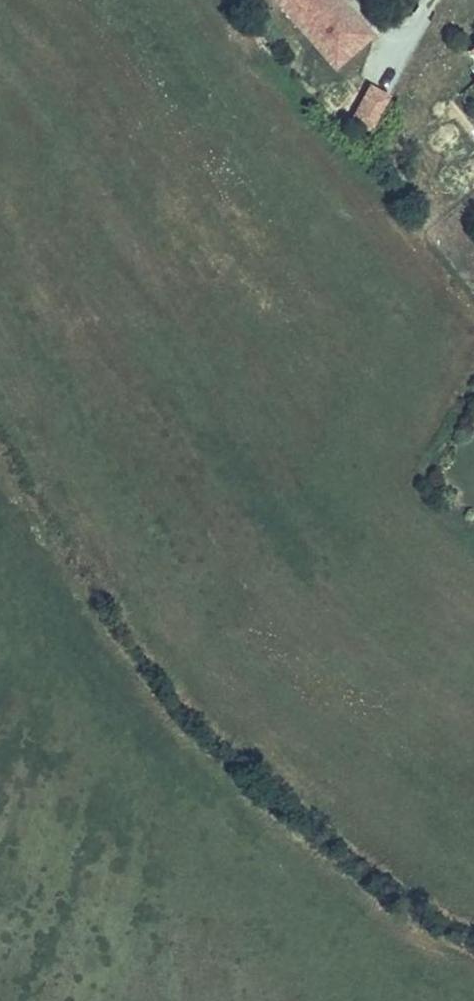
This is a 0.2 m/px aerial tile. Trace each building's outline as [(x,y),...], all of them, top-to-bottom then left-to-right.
[(334,71),(376,34),(346,0),(271,0),(334,71)] [(367,82),(351,115),(375,126),(390,94),(367,82)]
